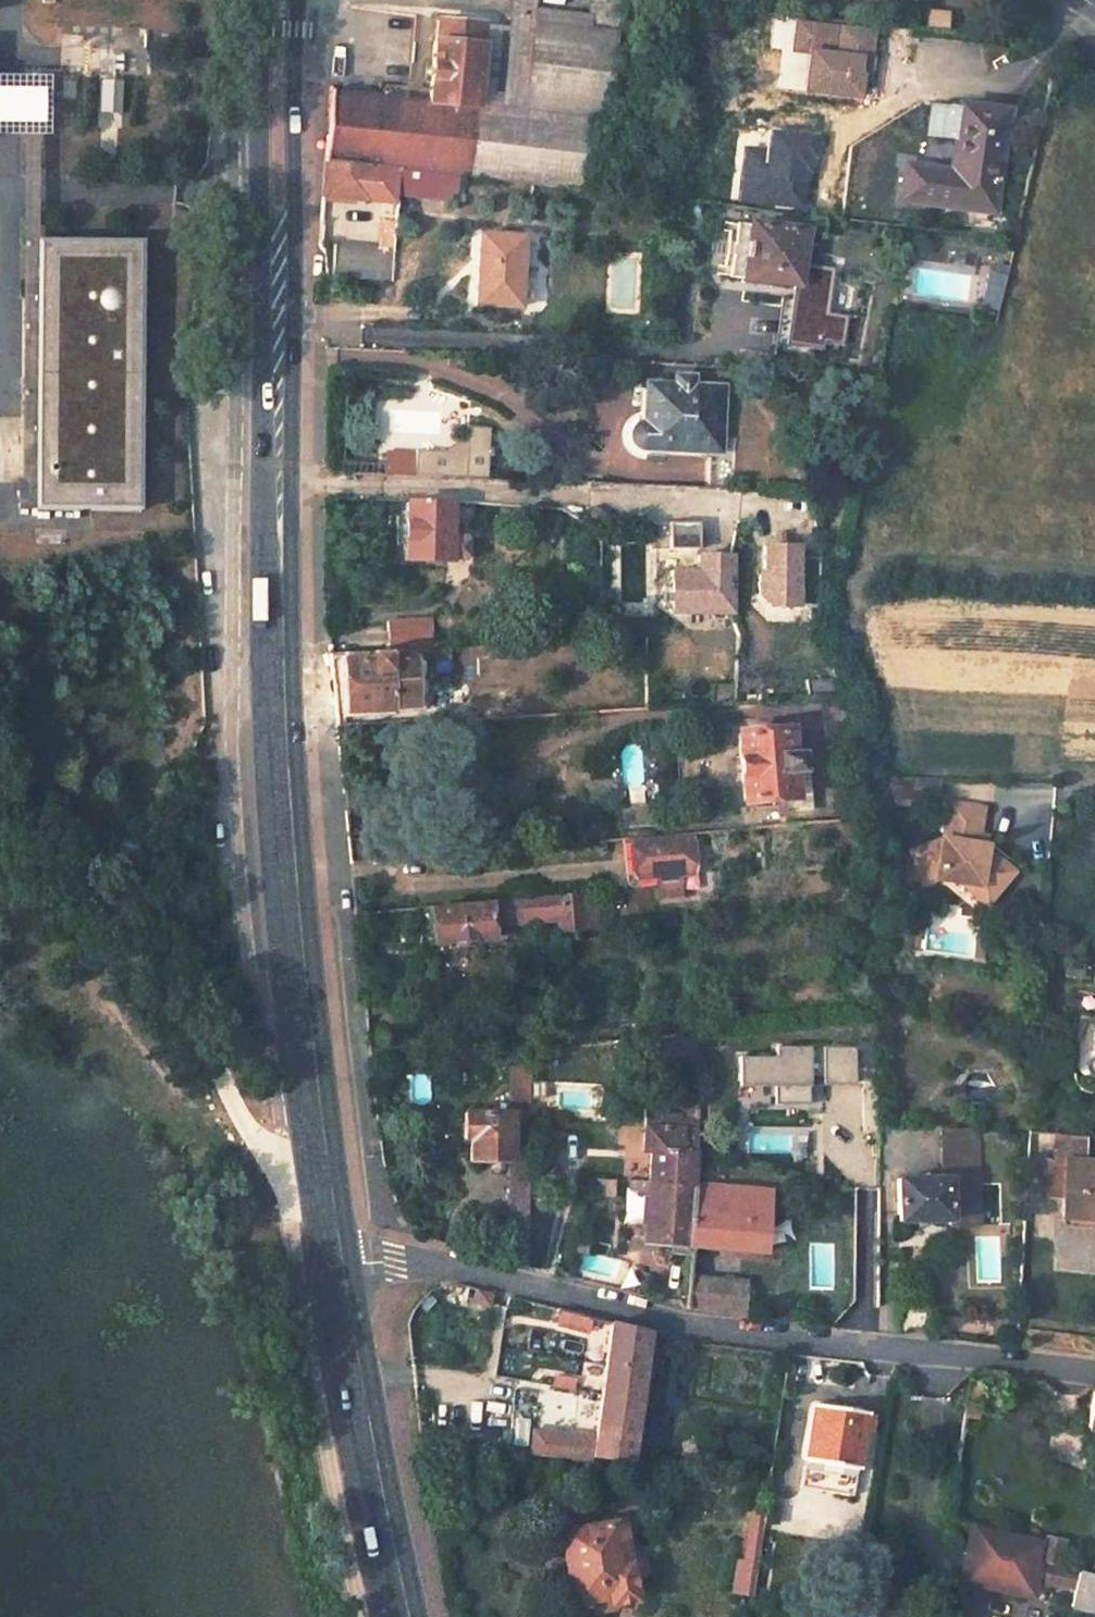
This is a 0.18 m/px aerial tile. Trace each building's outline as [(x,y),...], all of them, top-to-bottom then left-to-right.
[(476,106),(522,110),(533,20),(535,6),(535,0),(488,0),(486,22),(476,106)] [(587,23),(619,26),(623,0),(590,0),(589,13),(587,23)] [(645,15),(660,16),(661,1),(656,0),(646,0),(645,15)] [(589,13),(535,6),(533,20),(587,26),(587,23),(589,13)] [(930,12),(927,32),(944,33),(946,14),(930,12)] [(412,15),(404,99),(429,101),(437,17),(412,15)] [(437,17),(429,101),(476,106),(486,22),(437,17)] [(810,43),(814,22),(795,19),(791,40),(810,43)] [(533,20),(522,110),(592,117),(609,120),(619,30),(587,26),(533,20)] [(61,25),(61,74),(158,75),(159,26),(61,25)] [(886,27),(884,53),(904,55),(907,29),(886,27)] [(329,92),(325,161),(369,166),(400,169),(409,170),(458,176),(584,191),(592,117),(522,110),(476,106),(429,101),(404,99),(329,92)] [(944,105),(939,144),(955,146),(960,107),(944,105)] [(906,166),(902,200),(994,212),(1006,112),(960,107),(954,157),(960,158),(959,171),(951,171),(906,166)] [(954,157),(951,171),(959,171),(960,158),(954,157)] [(325,161),(323,195),(366,200),(369,166),(325,161)] [(369,166),(366,200),(397,202),(397,196),(400,169),(369,166)] [(400,169),(397,196),(406,197),(409,170),(400,169)] [(409,170),(406,197),(455,202),(458,176),(409,170)] [(812,218),(811,228),(823,230),(824,219),(812,218)] [(725,255),(722,276),(798,284),(805,230),(730,221),(728,241),(745,243),(743,258),(725,255)] [(526,238),(482,236),(479,306),(523,308),(526,238)] [(142,240),(30,239),(26,512),(138,514),(142,240)] [(1002,239),(999,252),(1011,254),(1014,241),(1002,239)] [(728,241),(725,255),(743,258),(745,243),(728,241)] [(333,244),(333,277),(392,281),(394,252),(333,244)] [(989,277),(982,300),(1000,303),(1005,280),(989,277)] [(693,376),(674,374),(674,386),(693,387),(693,376)] [(643,385),(642,423),(640,424),(637,426),(634,429),(631,435),(631,439),(633,443),(636,447),(639,449),(708,451),(719,451),(722,388),(693,387),(674,386),(643,385)] [(413,479),(487,482),(490,431),(467,430),(466,443),(444,454),(414,453),(414,459),(413,479)] [(719,451),(708,451),(707,491),(732,491),(733,451),(719,451)] [(383,477),(413,479),(414,459),(384,458),(383,477)] [(405,540),(405,560),(450,561),(463,562),(468,556),(468,542),(463,536),(451,535),(451,503),(406,503),(406,521),(405,540)] [(389,521),(389,540),(405,540),(406,521),(389,521)] [(700,524),(651,523),(651,534),(669,535),(668,547),(700,548),(700,524)] [(793,546),(761,547),(761,575),(756,575),(755,593),(766,606),(817,607),(817,558),(794,558),(793,546)] [(729,612),(729,556),(697,556),(696,571),(669,572),(669,581),(660,590),(660,602),(668,612),(729,612)] [(379,627),(379,653),(390,652),(426,650),(426,624),(379,627)] [(342,661),(345,711),(417,708),(414,658),(390,660),(390,652),(379,653),(367,653),(367,660),(342,661)] [(821,698),(828,749),(854,747),(848,707),(841,706),(840,697),(821,698)] [(735,732),(741,803),(796,799),(793,772),(805,772),(803,753),(792,753),(790,727),(735,732)] [(790,727),(792,753),(803,753),(800,727),(790,727)] [(796,799),(797,810),(808,809),(805,772),(793,772),(796,799)] [(890,804),(937,802),(936,776),(889,778),(890,804)] [(941,838),(907,849),(917,882),(932,877),(958,881),(979,885),(992,895),(1012,869),(985,848),(985,844),(975,842),(982,807),(947,800),(941,838)] [(617,808),(619,827),(654,825),(652,805),(617,808)] [(699,834),(633,839),(637,885),(662,883),(664,905),(685,903),(683,881),(702,880),(699,834)] [(622,841),(626,886),(637,885),(633,839),(622,841)] [(992,895),(979,885),(958,881),(986,903),(992,895)] [(553,922),(554,933),(597,928),(595,892),(551,896),(553,922)] [(426,907),(430,944),(501,937),(501,927),(553,922),(551,896),(426,907)] [(1067,963),(1065,976),(1082,977),(1084,964),(1067,963)] [(774,1058),(737,1058),(737,1082),(775,1083),(775,1104),(808,1105),(809,1078),(821,1078),(821,1083),(854,1084),(855,1049),(774,1047),(774,1058)] [(464,1114),(463,1140),(469,1141),(469,1160),(508,1162),(505,1253),(526,1255),(531,1050),(510,1052),(509,1115),(464,1114)] [(682,1094),(680,1117),(697,1118),(698,1095),(682,1094)] [(652,1115),(651,1128),(697,1131),(697,1118),(680,1117),(652,1115)] [(642,1243),(763,1253),(770,1192),(693,1185),(697,1131),(651,1128),(643,1127),(640,1152),(649,1153),(642,1243)] [(978,1226),(977,1184),(976,1131),(941,1131),(942,1178),(949,1178),(951,1221),(947,1221),(947,1227),(978,1226)] [(1061,1217),(1094,1220),(1094,1162),(1065,1161),(1065,1163),(1062,1200),(1061,1217)] [(1048,1162),(1046,1198),(1062,1200),(1065,1163),(1048,1162)] [(896,1179),(897,1221),(947,1221),(951,1221),(949,1178),(942,1178),(896,1179)] [(869,1282),(867,1297),(874,1298),(876,1283),(869,1282)] [(469,1286),(465,1300),(487,1308),(492,1294),(469,1286)] [(589,1320),(560,1313),(556,1327),(587,1334),(589,1320)] [(648,1334),(608,1324),(597,1400),(638,1406),(648,1334)] [(552,1372),(548,1386),(571,1391),(574,1377),(552,1372)] [(1094,1389),(1085,1430),(1094,1432),(1094,1390),(1094,1389)] [(638,1406),(597,1400),(590,1460),(629,1465),(638,1406)] [(865,1416),(813,1408),(803,1460),(856,1470),(865,1416)] [(509,1420),(511,1444),(525,1443),(523,1419),(509,1420)] [(572,1439),(532,1436),(531,1452),(570,1454),(572,1439)] [(762,1517),(748,1514),(736,1595),(750,1598),(756,1554),(762,1517)] [(621,1522),(557,1533),(571,1606),(607,1601),(609,1610),(637,1604),(621,1522)] [(974,1528),(964,1579),(1032,1593),(1042,1542),(974,1528)] [(1046,1538),(1040,1563),(1052,1566),(1059,1567),(1065,1542),(1046,1538)] [(1048,1584),(1073,1589),(1076,1572),(1059,1567),(1052,1566),(1048,1584)] [(1076,1572),(1073,1589),(1070,1608),(1094,1614),(1094,1577),(1076,1572)]
